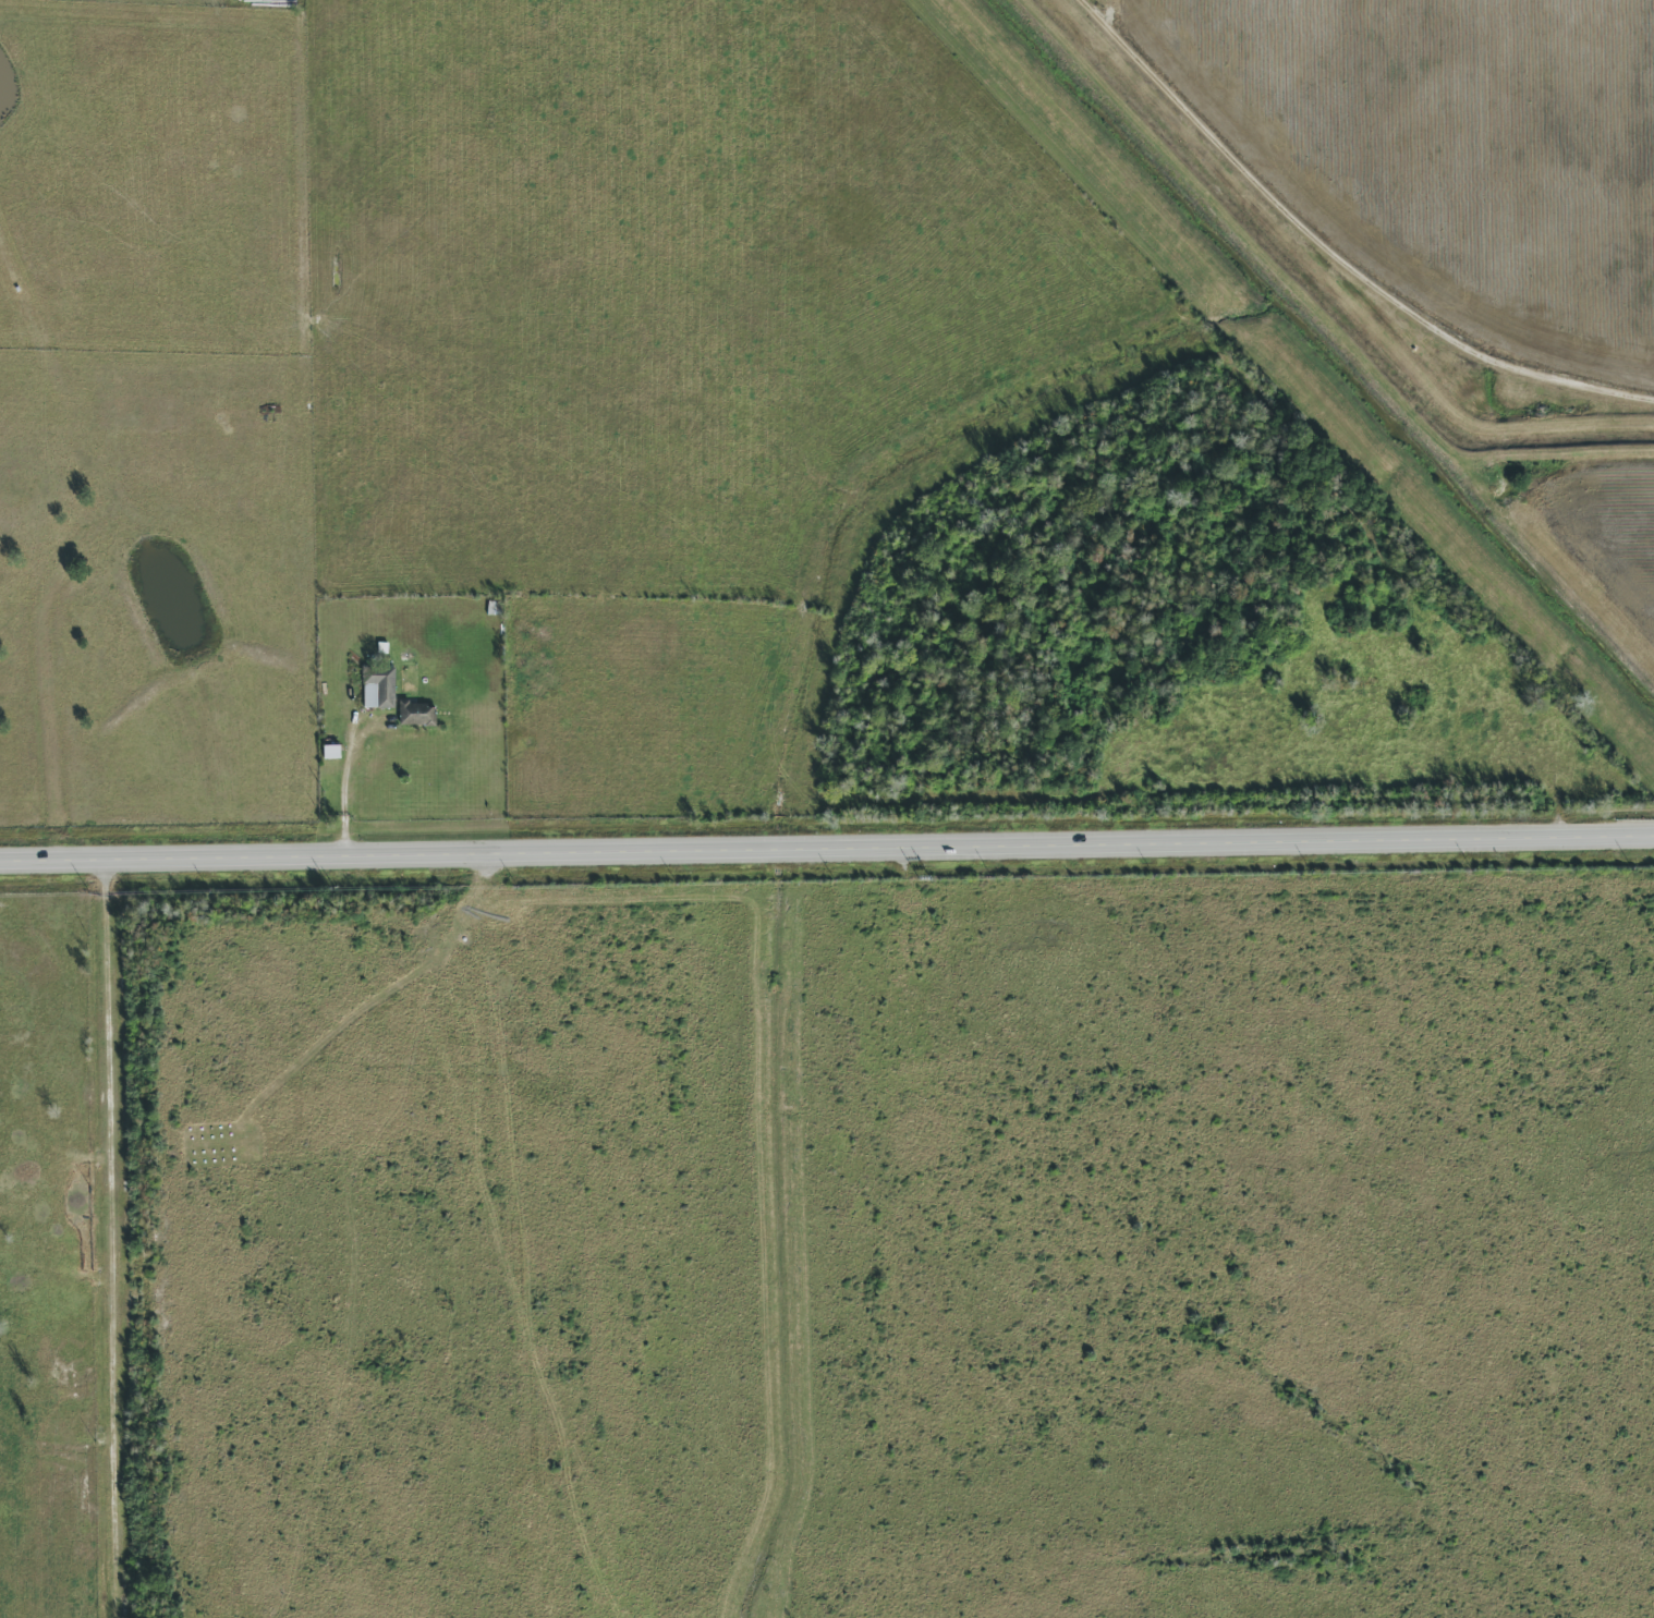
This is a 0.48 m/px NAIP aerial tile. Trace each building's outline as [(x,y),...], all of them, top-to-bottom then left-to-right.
[(365,708),(397,708),(396,667),(365,668),(365,708)] [(401,725),(437,724),(436,704),(401,705),(401,725)] [(342,745),(322,746),(322,759),(342,759),(342,745)]
